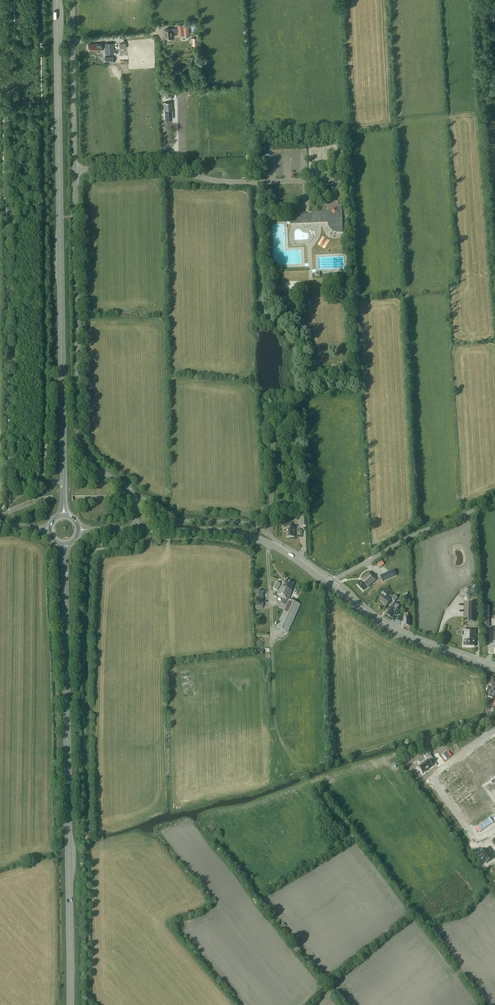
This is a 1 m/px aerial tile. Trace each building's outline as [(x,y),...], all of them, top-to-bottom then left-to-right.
[(189,34),(188,24),(178,25),(178,28),(164,30),(164,38),(166,38),(167,41),(172,41),(171,37),(172,37),(171,32),(178,32),(179,35),(189,34)] [(114,43),(105,43),(105,54),(114,54),(114,43)] [(295,215),(295,214),(290,215),(290,221),(302,220),(302,222),(329,221),(329,223),(330,225),(331,227),(332,229),(334,230),(336,231),(339,231),(339,233),(343,233),(342,208),(338,208),(333,213),(331,212),(315,212),(314,213),(313,213),(313,214),(304,215),(304,214),(303,214),(303,215),(295,215)] [(326,248),(330,239),(323,235),(318,244),(326,248)] [(284,523),(284,528),(286,528),(286,534),(287,534),(287,537),(294,537),(294,533),(295,533),(295,527),(292,527),(292,523),(284,523)] [(389,580),(401,572),(399,568),(390,574),(389,572),(385,574),(389,580)] [(362,580),(357,585),(363,591),(366,588),(367,587),(368,588),(376,580),(369,572),(361,579),(362,580)] [(277,627),(288,632),(300,604),(288,599),(293,590),(291,589),(294,584),(286,580),(283,586),(281,586),(277,595),(284,598),(282,603),(286,605),(277,627)] [(276,581),(273,588),(278,591),(281,584),(276,581)] [(381,595),(382,595),(378,599),(386,606),(391,600),(388,597),(388,598),(386,597),(389,593),(385,590),(381,595)] [(255,591),(256,607),(263,606),(263,591),(255,591)] [(390,610),(387,615),(388,616),(388,617),(389,617),(390,617),(392,618),(394,614),(396,615),(400,609),(400,607),(394,603),(393,605),(390,610)] [(476,630),(463,629),(463,631),(462,631),(462,635),(463,635),(463,640),(464,640),(464,646),(475,647),(475,640),(476,640),(476,630)] [(487,692),(489,693),(488,696),(493,698),(494,692),(494,685),(494,681),(494,679),(490,678),(487,686),(488,686),(487,692)] [(487,749),(493,758),(494,757),(494,751),(494,749),(491,746),(487,749)] [(489,762),(493,758),(487,749),(482,753),(489,762)] [(427,759),(420,764),(421,765),(418,767),(423,773),(433,766),(431,763),(434,760),(429,753),(425,756),(427,759)] [(470,759),(477,768),(482,765),(475,756),(470,759)] [(470,759),(466,763),(472,772),(477,768),(470,759)] [(458,778),(454,773),(444,780),(448,785),(458,778)] [(453,793),(456,797),(466,791),(462,786),(453,793)] [(466,791),(456,797),(460,802),(469,795),(466,791)] [(477,807),(474,802),(465,809),(468,814),(477,807)] [(481,812),(477,807),(468,814),(472,818),(481,812)] [(485,848),(479,853),(486,862),(492,858),(485,848)]
